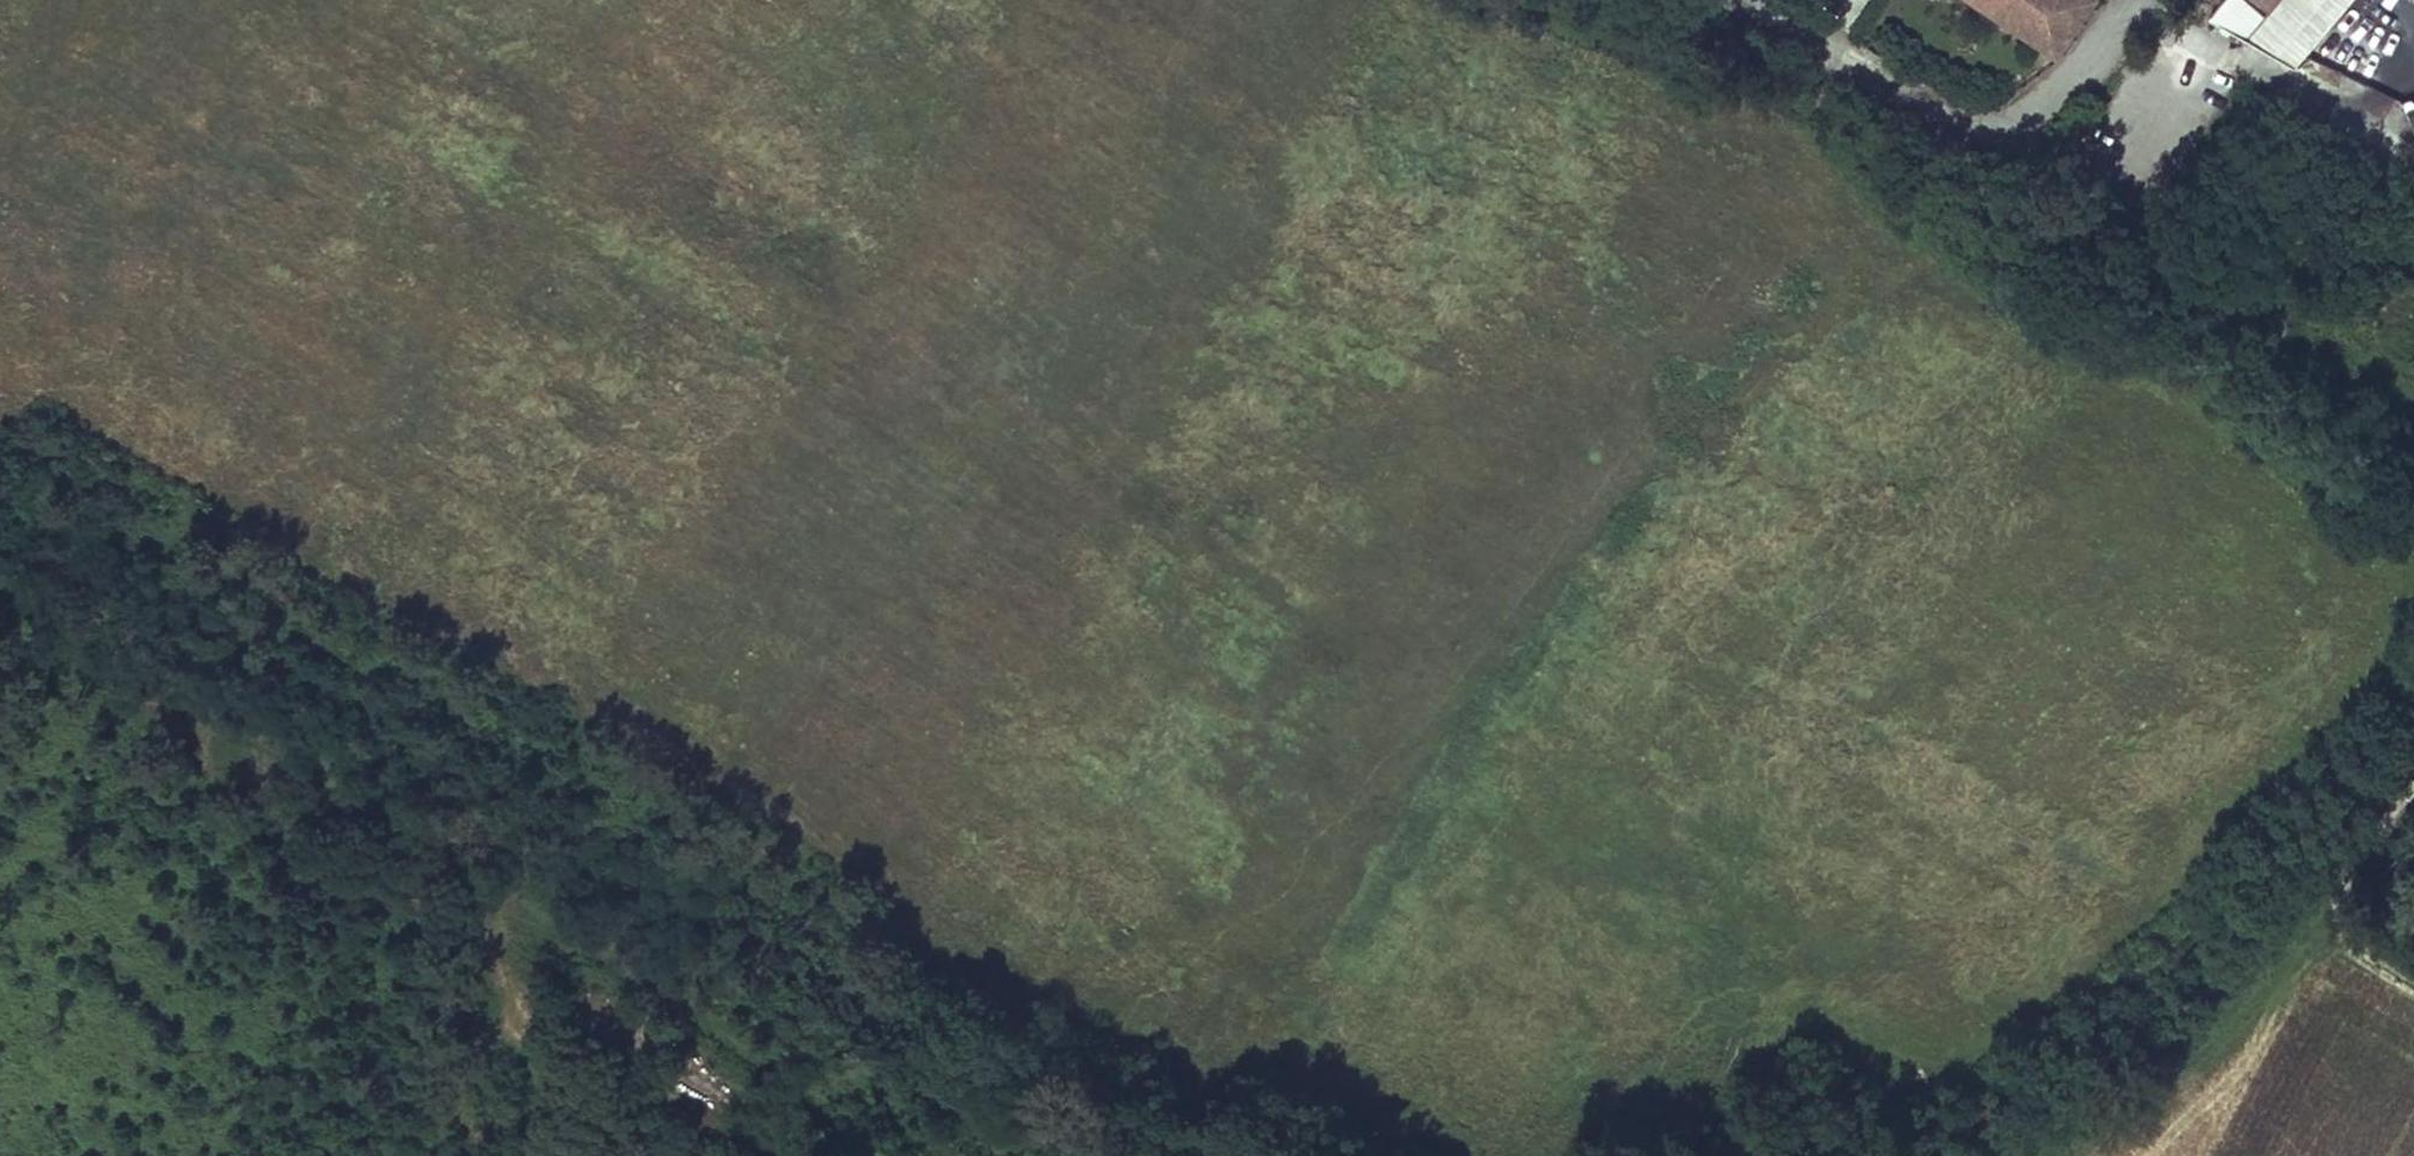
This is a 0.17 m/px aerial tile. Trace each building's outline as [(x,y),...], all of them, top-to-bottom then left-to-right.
[(2057,48),(2089,0),(1985,0),(2057,48)] [(2201,28),(2232,54),(2276,0),(2223,0),(2201,28)] [(2232,54),(2277,89),(2352,0),(2276,0),(2232,54)]
